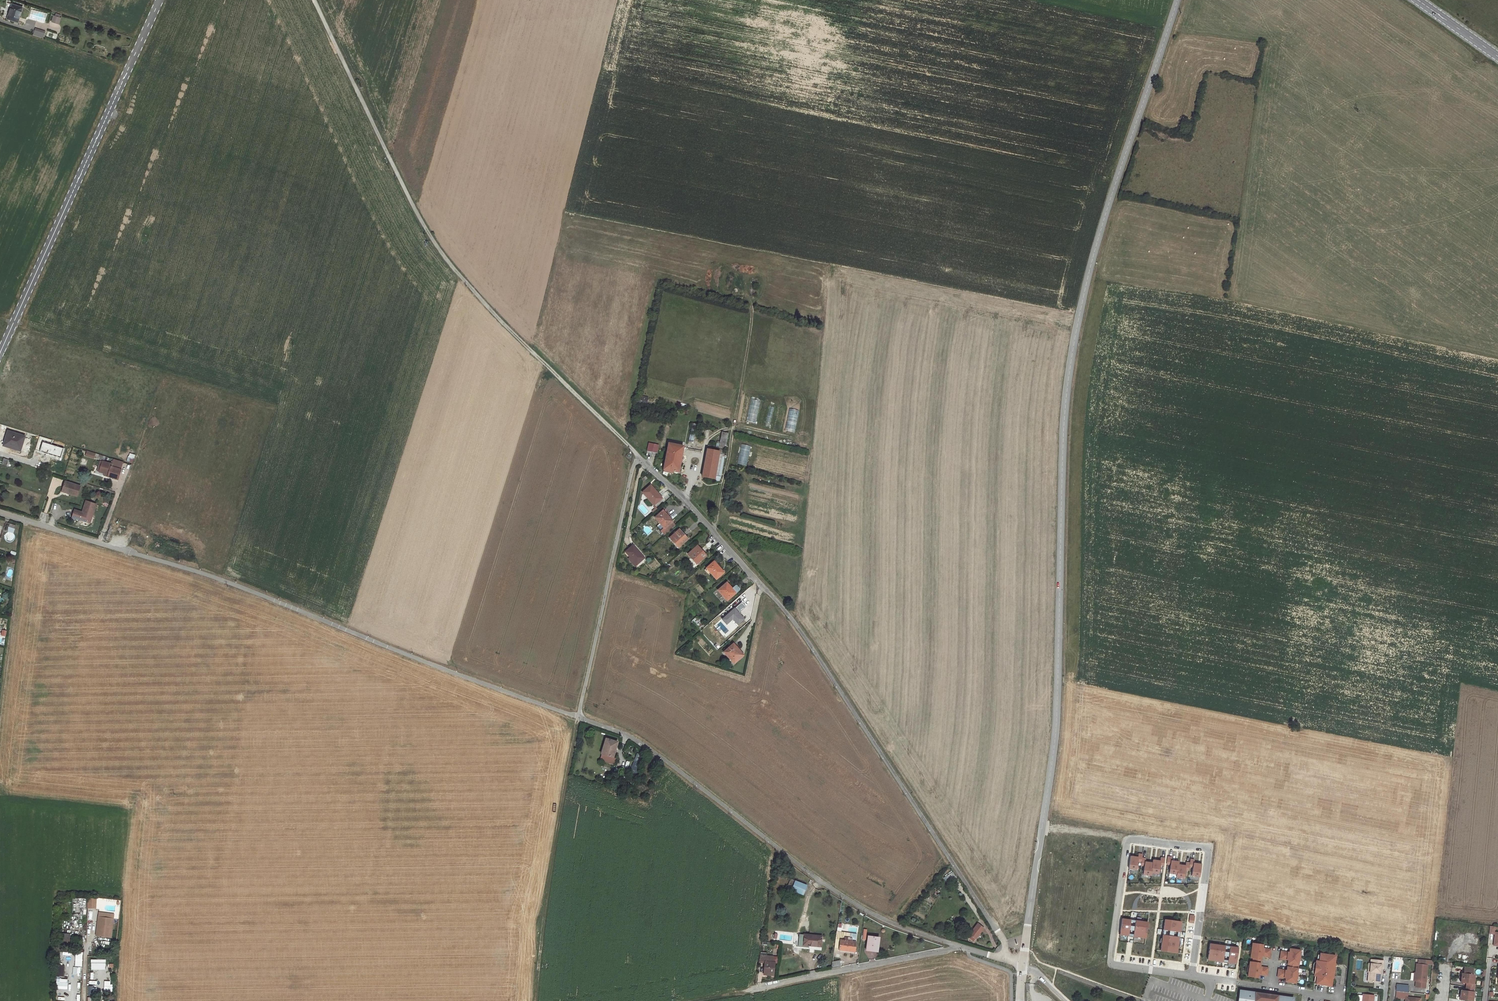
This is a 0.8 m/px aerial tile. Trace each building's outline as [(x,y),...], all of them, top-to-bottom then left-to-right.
[(18,22),(22,7),(12,4),(7,18),(18,22)] [(59,24),(61,18),(59,17),(55,16),(54,15),(52,22),(59,24)] [(746,420),(755,422),(761,402),(753,399),(746,420)] [(796,432),(798,410),(788,409),(786,431),(796,432)] [(718,447),(725,448),(728,433),(722,431),(718,447)] [(21,440),(22,436),(8,432),(6,438),(9,439),(6,446),(18,450),(19,446),(21,446),(23,441),(21,440)] [(659,445),(646,442),(645,450),(658,453),(659,445)] [(677,468),(680,445),(668,442),(665,466),(677,468)] [(747,465),(751,446),(741,444),(737,463),(747,465)] [(703,445),(702,449),(700,472),(713,474),(715,455),(717,447),(703,445)] [(715,455),(713,474),(718,475),(721,455),(715,455)] [(113,459),(112,464),(116,465),(115,468),(121,470),(123,462),(113,459)] [(108,475),(108,477),(118,480),(121,470),(115,468),(116,465),(112,464),(103,462),(99,472),(104,473),(108,475)] [(77,496),(80,486),(65,482),(62,490),(69,493),(69,494),(77,496)] [(659,495),(648,483),(640,491),(641,492),(639,493),(638,498),(640,500),(644,496),(651,503),(659,495)] [(92,517),(96,504),(86,501),(82,513),(75,510),(72,518),(80,520),(81,517),(86,519),(87,516),(92,517)] [(671,521),(662,510),(653,516),(664,528),(671,521)] [(686,539),(677,529),(668,537),(677,547),(686,539)] [(641,556),(630,544),(622,551),(634,563),(641,556)] [(704,555),(696,546),(687,553),(695,563),(704,555)] [(723,572),(713,560),(706,567),(716,578),(723,572)] [(735,592),(725,581),(717,588),(727,599),(735,592)] [(741,617),(732,607),(726,613),(735,623),(741,617)] [(691,621),(698,628),(702,624),(696,616),(691,621)] [(735,649),(730,643),(720,651),(731,663),(739,656),(734,650),(735,649)] [(606,742),(600,763),(615,768),(618,761),(611,758),(617,736),(603,731),(600,740),(606,742)] [(1135,857),(1131,857),(1129,870),(1137,871),(1138,862),(1142,863),(1143,859),(1143,855),(1140,855),(1139,858),(1135,857)] [(1156,861),(1154,861),(1153,864),(1152,874),(1159,875),(1161,866),(1164,867),(1166,859),(1162,858),(1161,862),(1156,861)] [(1172,858),(1169,858),(1167,865),(1171,866),(1170,874),(1177,875),(1179,866),(1179,863),(1176,862),(1172,862),(1172,858)] [(1143,859),(1142,863),(1142,866),(1145,867),(1144,875),(1151,877),(1152,874),(1153,864),(1150,863),(1146,863),(1147,859),(1143,859)] [(1190,864),(1190,868),(1194,869),(1192,877),(1200,878),(1202,865),(1199,865),(1194,864),(1195,861),(1191,860),(1190,864)] [(1177,875),(1177,878),(1185,880),(1186,871),(1189,872),(1190,868),(1190,864),(1187,863),(1186,867),(1182,866),(1179,866),(1177,875)] [(946,878),(949,883),(957,878),(954,872),(946,878)] [(804,884),(788,878),(785,888),(800,894),(804,884)] [(87,908),(96,908),(96,898),(88,898),(87,908)] [(96,936),(112,937),(114,913),(97,912),(96,936)] [(1125,919),(1122,936),(1131,937),(1131,934),(1132,930),(1132,928),(1133,923),(1133,921),(1125,919)] [(1136,935),(1136,937),(1148,939),(1151,923),(1138,921),(1138,924),(1137,928),(1137,931),(1136,935)] [(1168,921),(1166,931),(1168,931),(1173,932),(1175,932),(1180,933),(1182,933),(1184,923),(1168,921)] [(984,929),(977,924),(969,934),(976,939),(984,929)] [(62,933),(61,942),(70,943),(71,934),(62,933)] [(834,933),(833,949),(838,949),(837,951),(853,952),(855,935),(834,933)] [(820,936),(803,935),(801,946),(819,947),(820,936)] [(1163,952),(1179,955),(1181,945),(1181,941),(1182,939),(1179,939),(1174,938),(1172,937),(1167,937),(1165,936),(1165,939),(1164,943),(1163,952)] [(876,951),(877,939),(866,938),(865,951),(876,951)] [(1227,950),(1227,948),(1212,945),(1210,962),(1225,964),(1225,961),(1226,957),(1227,954),(1227,950)] [(1253,964),(1251,979),(1259,980),(1260,976),(1268,978),(1269,970),(1261,969),(1262,963),(1262,958),(1270,959),(1272,952),(1263,951),(1264,947),(1256,946),(1253,960),(1256,961),(1256,964),(1253,964)] [(1241,950),(1233,948),(1233,951),(1232,954),(1231,958),(1231,962),(1230,964),(1236,965),(1236,963),(1239,963),(1241,950)] [(1302,953),(1291,951),(1290,955),(1282,954),(1281,961),(1289,962),(1288,967),(1288,973),(1280,971),(1279,979),(1287,980),(1286,984),(1297,985),(1302,953)] [(756,955),(755,963),(760,964),(759,976),(769,977),(771,963),(761,962),(762,957),(756,955)] [(1318,963),(1317,963),(1315,978),(1316,978),(1318,978),(1317,985),(1317,986),(1333,988),(1334,981),(1335,974),(1336,966),(1337,958),(1322,956),(1321,957),(1320,964),(1318,963)] [(91,960),(91,970),(105,970),(105,960),(91,960)] [(831,969),(839,968),(839,962),(832,961),(831,969)] [(1428,962),(1421,961),(1420,966),(1419,966),(1417,983),(1418,983),(1418,989),(1427,990),(1429,967),(1427,967),(1428,962)] [(1385,963),(1371,962),(1371,965),(1369,965),(1368,974),(1370,974),(1369,983),(1381,984),(1382,971),(1385,971),(1385,963)] [(1463,974),(1462,984),(1468,985),(1467,992),(1463,992),(1462,1000),(1474,1000),(1476,986),(1475,985),(1476,976),(1474,975),(1475,969),(1466,967),(1465,974),(1463,974)] [(63,977),(56,977),(56,989),(67,989),(67,979),(63,979),(63,977)] [(1407,999),(1409,999),(1410,988),(1398,987),(1397,1000),(1407,1000),(1407,999)] [(1242,993),(1243,993),(1242,1000),(1296,1000),(1280,998),(1243,993),(1242,993)]
